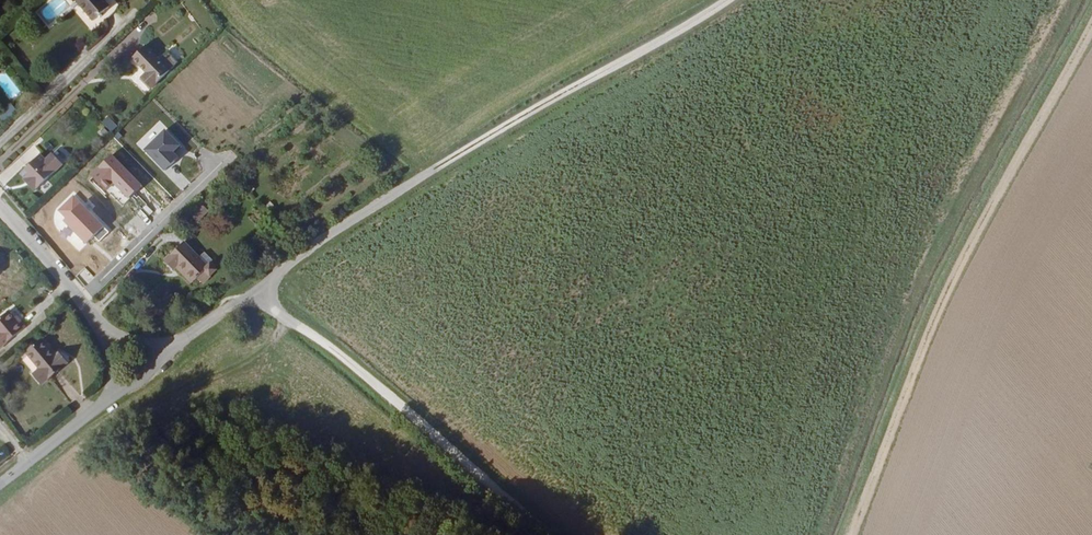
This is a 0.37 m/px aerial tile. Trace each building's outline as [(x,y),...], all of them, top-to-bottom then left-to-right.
[(107,9),(100,0),(67,0),(70,2),(71,2),(90,23),(95,18),(97,20),(99,18),(98,16),(107,9)] [(163,63),(147,45),(133,58),(147,73),(141,79),(151,89),(171,71),(163,63)] [(163,63),(171,71),(178,64),(170,56),(163,63)] [(4,123),(16,110),(9,104),(0,114),(0,119),(4,123)] [(143,150),(166,172),(180,158),(174,152),(181,145),(164,129),(143,150)] [(16,173),(21,178),(25,182),(23,184),(30,191),(60,165),(49,153),(42,160),(37,154),(16,173)] [(186,215),(175,226),(182,233),(193,222),(186,215)] [(166,288),(163,290),(171,300),(175,297),(181,304),(197,291),(191,283),(195,281),(190,275),(192,274),(188,269),(186,272),(187,273),(183,277),(167,258),(146,275),(154,284),(156,283),(159,280),(166,288)] [(85,268),(77,275),(85,285),(93,278),(85,268)] [(156,283),(163,290),(166,288),(159,280),(156,283)] [(0,313),(0,341),(0,342),(22,325),(16,317),(14,318),(6,309),(0,313)] [(39,338),(24,351),(37,367),(33,371),(41,380),(63,362),(56,352),(53,354),(39,338)] [(11,452),(2,444),(0,446),(0,463),(11,452)]
